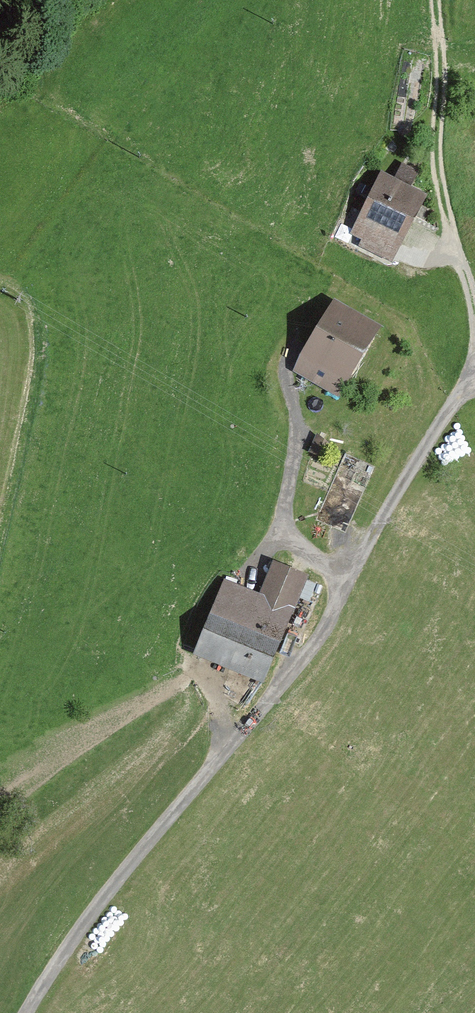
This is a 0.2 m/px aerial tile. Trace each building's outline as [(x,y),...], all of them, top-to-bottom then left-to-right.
[(350,231),(367,240),(364,247),(385,258),(392,244),(392,243),(417,194),(378,174),(350,231)] [(292,368),(336,393),(344,379),(339,376),(341,372),(342,373),(366,334),(369,327),(351,316),(330,304),(292,368)] [(322,510),(347,519),(359,489),(334,479),(322,510)] [(194,650),(258,677),(285,612),(299,577),(270,565),(256,600),(221,585),(194,650)]
